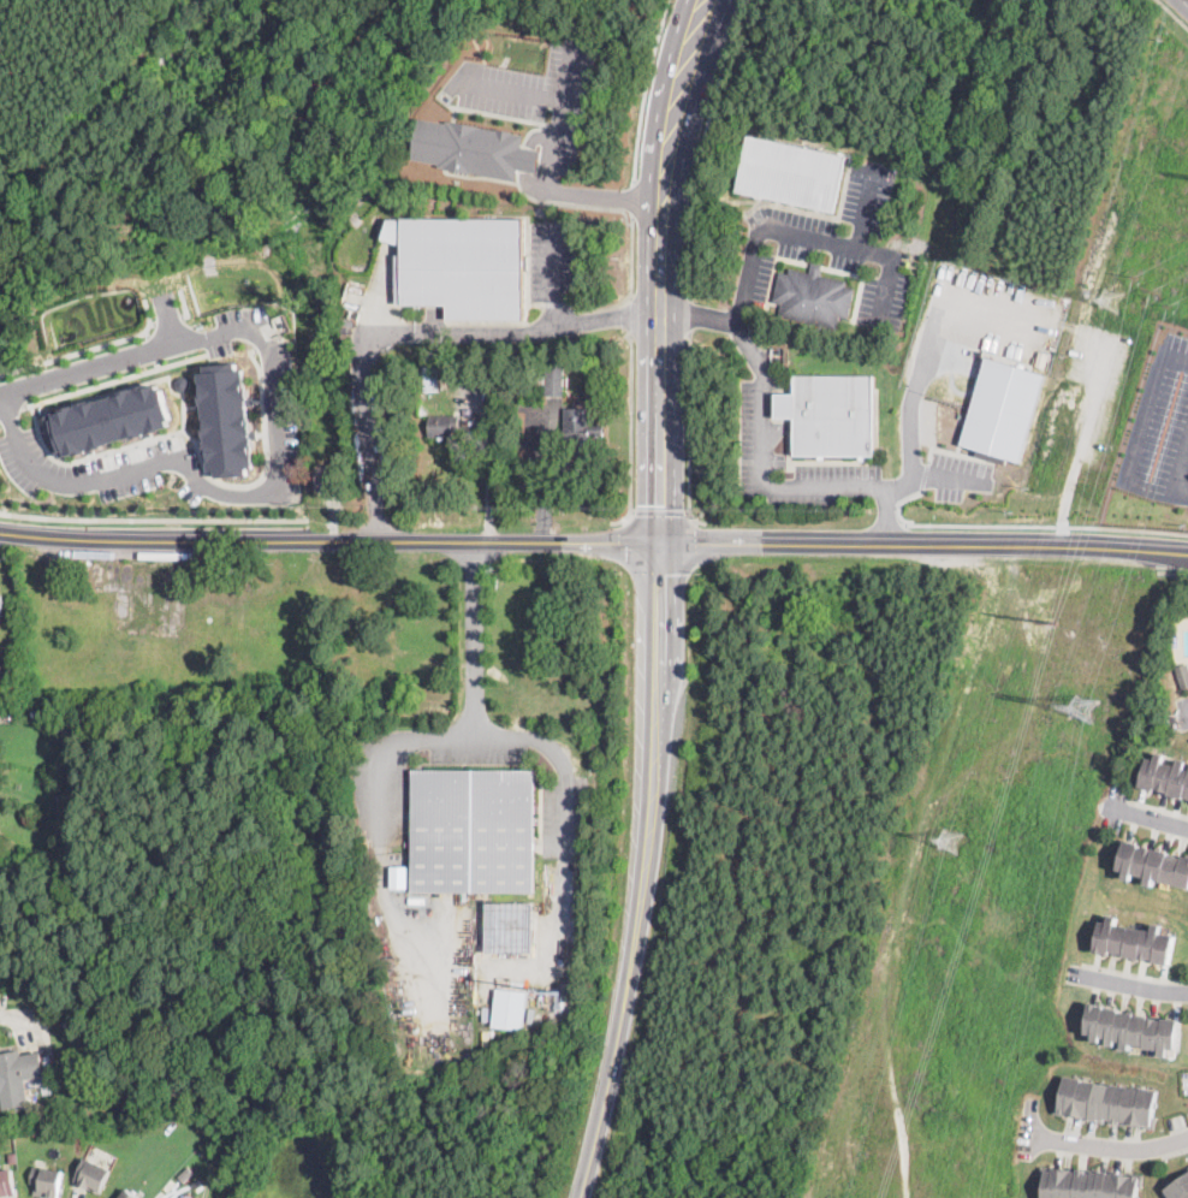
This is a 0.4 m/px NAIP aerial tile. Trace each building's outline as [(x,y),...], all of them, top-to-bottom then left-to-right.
[(420,115),(446,120),(447,118),(452,119),(452,118),(479,123),(479,124),(513,129),(512,131),(523,132),(521,146),(540,148),(536,171),(517,167),(515,179),(444,167),(444,166),(439,165),(439,161),(412,158),(420,115)] [(845,156),(833,212),(735,191),(747,135),(845,156)] [(525,218),(524,319),(447,318),(447,304),(402,303),(402,302),(397,302),(397,253),(402,253),(402,243),(384,236),(387,217),(402,218),(403,215),(525,218)] [(821,271),(820,275),(847,280),(847,286),(855,287),(849,319),(839,316),(837,328),(779,316),(782,304),(773,302),(779,272),(789,273),(789,268),(810,273),(812,263),(822,265),(821,271)] [(578,368),(570,368),(569,352),(577,352),(578,368)] [(986,355),(961,444),(1020,462),(1045,373),(986,355)] [(201,372),(206,452),(209,452),(210,470),(216,470),(218,476),(249,474),(248,467),(255,465),(245,367),(239,368),(239,361),(207,364),(207,370),(201,372)] [(436,366),(438,391),(423,391),(423,380),(417,381),(417,366),(436,366)] [(564,374),(563,396),(545,395),(545,373),(564,374)] [(818,456),(795,456),(795,417),(794,393),(794,375),(875,375),(875,456),(818,456)] [(48,414),(59,456),(171,425),(170,420),(173,417),(162,381),(48,414)] [(523,401),(513,402),(512,382),(522,382),(523,401)] [(778,417),(776,417),(776,393),(794,393),(795,417),(778,417)] [(602,422),(602,435),(582,435),(582,444),(572,444),(572,437),(564,437),(565,408),(590,408),(593,422),(602,422)] [(474,416),(473,429),(452,429),(452,437),(444,437),(444,439),(429,437),(429,415),(474,416)] [(1182,663),(1187,662),(1187,687),(1183,689),(1175,663),(1182,660),(1182,663)] [(1184,769),(1187,769),(1187,797),(1184,796),(1183,799),(1170,795),(1170,793),(1156,789),(1156,790),(1141,787),(1148,758),(1156,760),(1157,753),(1165,755),(1163,761),(1177,765),(1180,759),(1187,760),(1184,769)] [(534,859),(534,892),(411,891),(411,852),(412,770),(535,771),(534,859)] [(1184,854),(1187,855),(1187,887),(1156,877),(1153,884),(1146,882),(1147,876),(1133,872),(1131,879),(1124,877),(1125,870),(1118,867),(1127,838),(1141,842),(1140,844),(1146,847),(1147,844),(1170,850),(1169,852),(1184,855),(1184,854)] [(407,865),(391,865),(391,887),(408,887),(407,865)] [(534,902),(533,953),(486,953),(486,902),(534,902)] [(1118,915),(1117,923),(1153,929),(1154,921),(1163,924),(1162,932),(1175,935),(1170,962),(1168,962),(1166,965),(1154,962),(1156,957),(1150,956),(1148,959),(1125,955),(1125,953),(1111,950),(1110,955),(1098,953),(1099,951),(1095,950),(1101,920),(1109,921),(1110,913),(1118,915)] [(530,992),(525,1031),(495,1028),(499,989),(530,992)] [(1105,1004),(1105,1006),(1121,1008),(1121,1010),(1135,1012),(1135,1014),(1151,1015),(1151,1016),(1159,1018),(1158,1019),(1164,1019),(1165,1016),(1180,1019),(1177,1048),(1169,1048),(1168,1055),(1160,1054),(1162,1049),(1146,1046),(1146,1045),(1131,1043),(1130,1049),(1123,1048),(1124,1040),(1117,1040),(1116,1045),(1109,1044),(1110,1037),(1101,1036),(1101,1042),(1094,1040),(1094,1033),(1087,1032),(1091,1004),(1092,1001),(1099,1002),(1099,1003),(1105,1004)] [(2,1092),(0,1093),(0,1054),(20,1050),(22,1056),(41,1052),(46,1077),(26,1080),(30,1104),(5,1109),(2,1092)] [(1081,1079),(1110,1084),(1110,1081),(1141,1087),(1141,1086),(1159,1089),(1152,1127),(1124,1122),(1123,1125),(1117,1123),(1117,1122),(1109,1121),(1109,1122),(1099,1120),(1099,1121),(1089,1120),(1091,1116),(1087,1115),(1086,1119),(1081,1119),(1081,1116),(1074,1115),(1074,1114),(1064,1111),(1063,1114),(1053,1111),(1056,1099),(1059,1101),(1064,1074),(1082,1078),(1081,1079)] [(17,1160),(10,1161),(7,1152),(16,1151),(17,1160)] [(112,1168),(100,1193),(79,1182),(82,1179),(76,1176),(85,1156),(112,1168)] [(63,1169),(59,1197),(34,1193),(36,1182),(30,1182),(34,1164),(63,1169)] [(1142,1173),(1139,1197),(1043,1197),(1044,1191),(1038,1190),(1038,1187),(1041,1188),(1043,1176),(1039,1175),(1040,1164),(1052,1166),(1052,1168),(1067,1169),(1067,1167),(1073,1168),(1073,1169),(1077,1170),(1077,1167),(1089,1168),(1091,1166),(1097,1167),(1095,1168),(1110,1170),(1109,1172),(1113,1172),(1115,1170),(1124,1172),(1124,1173),(1128,1174),(1128,1172),(1142,1173)] [(11,1194),(0,1196),(0,1169),(13,1168),(16,1193),(11,1193),(11,1194)] [(189,1176),(184,1180),(179,1174),(185,1170),(189,1176)] [(1166,1188),(1187,1173),(1187,1197),(1173,1197),(1166,1188)] [(126,1186),(143,1197),(118,1197),(126,1186)]
